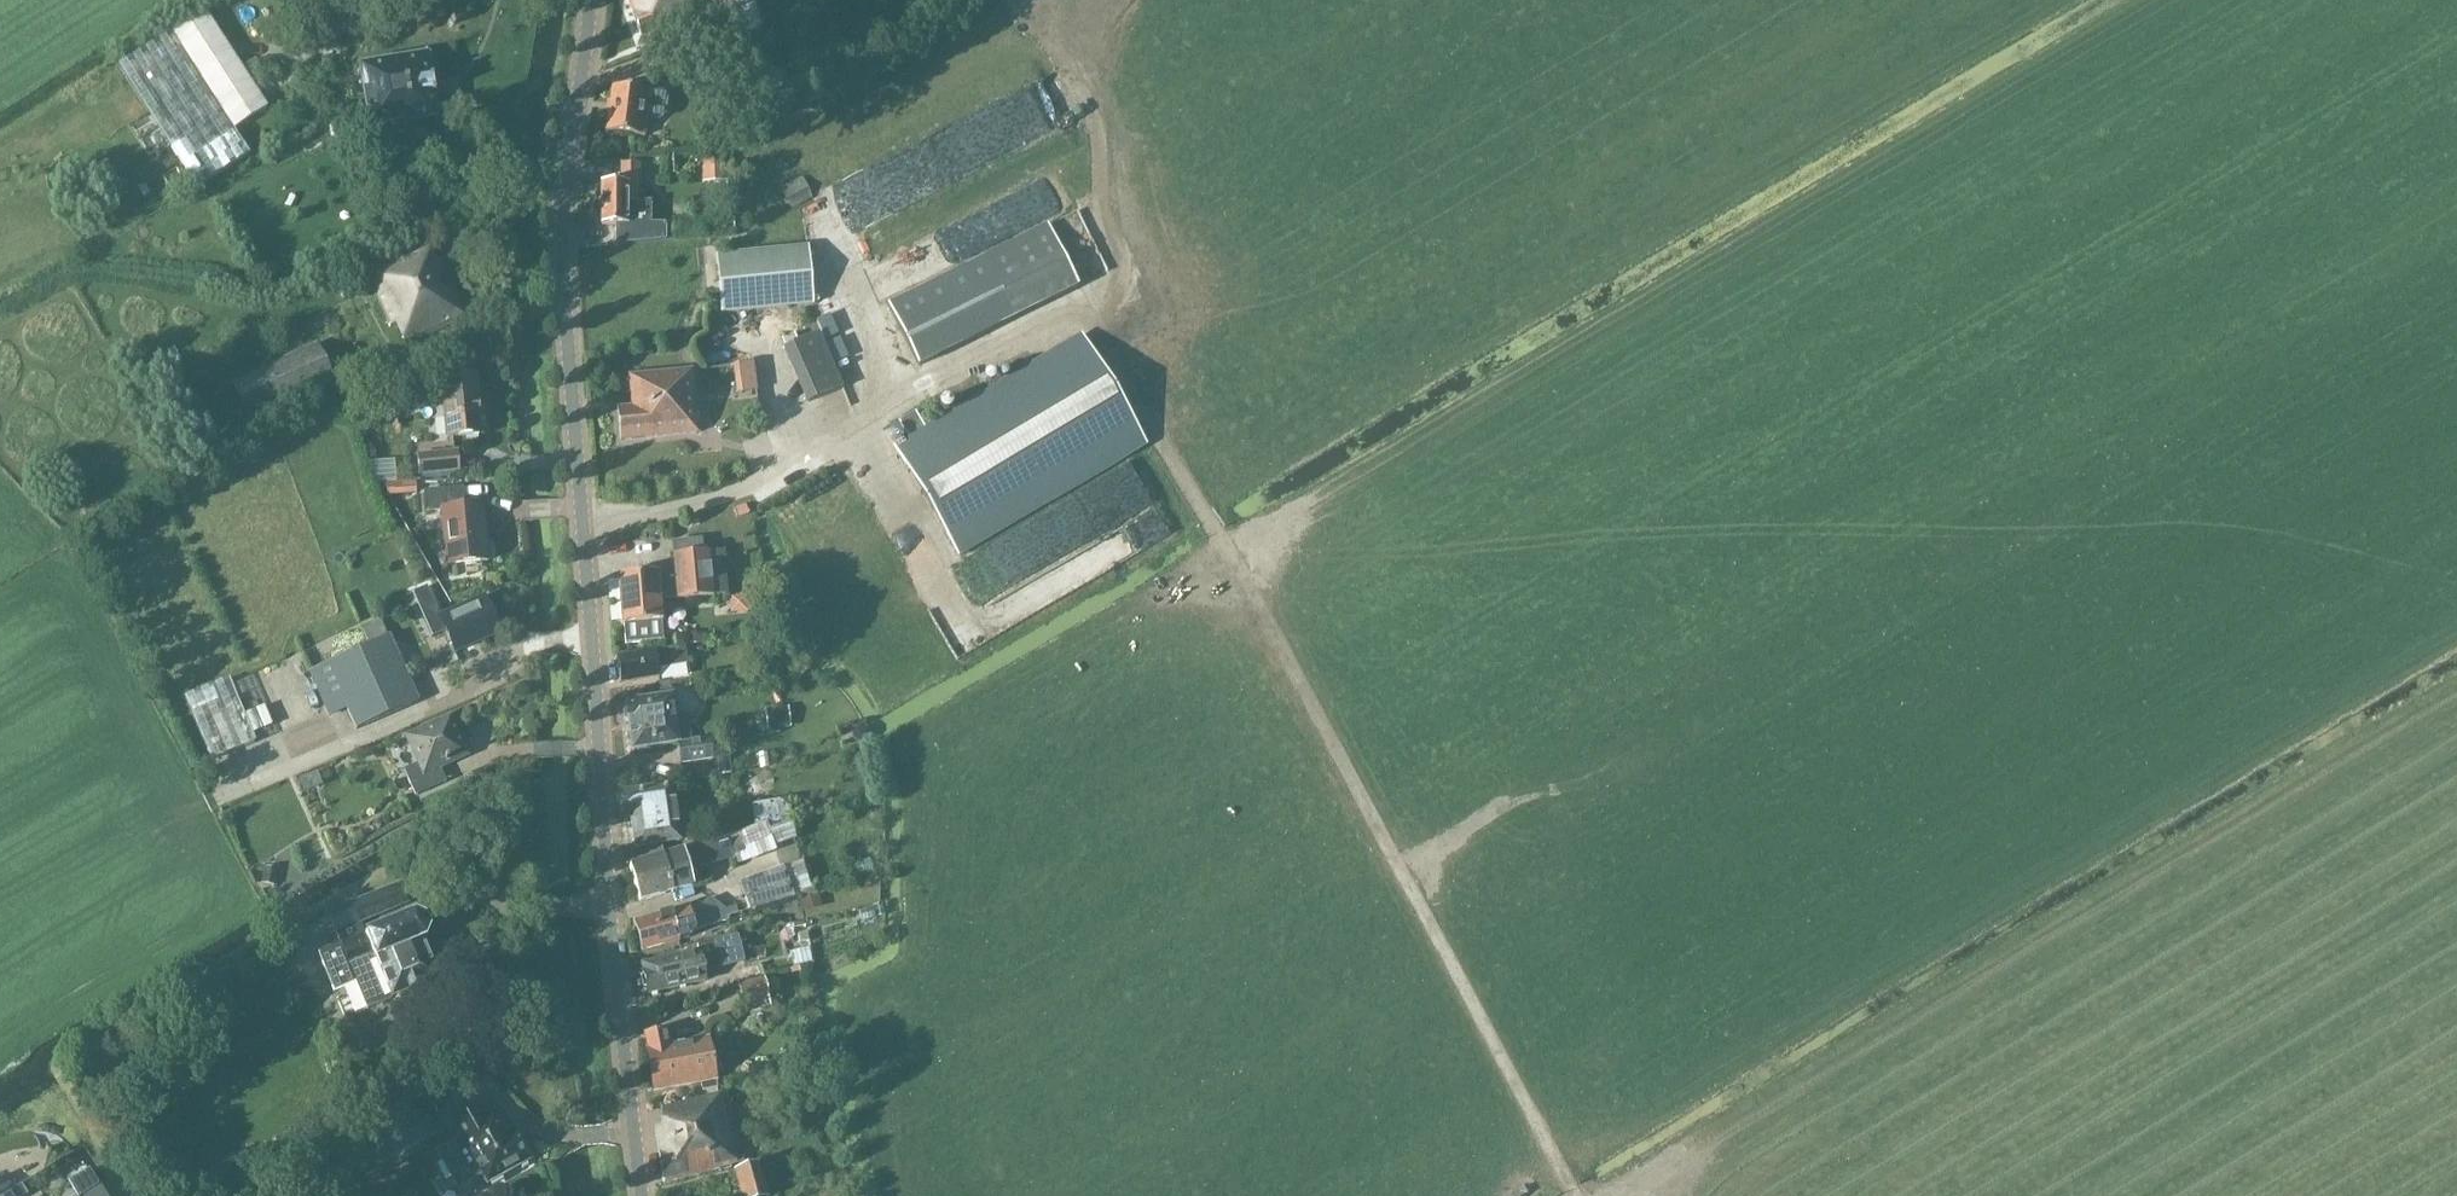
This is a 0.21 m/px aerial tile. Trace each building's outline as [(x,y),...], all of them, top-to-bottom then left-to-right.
[(643,42),(750,2),(749,0),(627,0),(643,42)] [(172,30),(118,65),(196,187),(250,153),(234,128),(266,108),(204,9),(172,30)] [(651,81),(681,69),(672,46),(642,57),(651,81)] [(427,56),(358,67),(363,97),(364,100),(412,92),(412,95),(430,92),(430,87),(429,81),(431,81),(431,82),(433,82),(432,78),(430,79),(427,56)] [(608,131),(646,135),(648,118),(659,119),(665,114),(667,97),(663,92),(613,86),(608,131)] [(412,92),(364,100),(368,128),(437,117),(433,94),(435,94),(434,91),(432,91),(433,92),(430,92),(412,95),(412,92)] [(639,202),(640,163),(620,162),(620,181),(601,181),(601,223),(628,224),(629,202),(639,202)] [(1046,224),(983,255),(887,302),(918,366),(1014,317),(1077,287),(1046,224)] [(406,346),(467,316),(433,243),(361,276),(365,286),(370,284),(388,327),(396,324),(406,346)] [(808,245),(716,253),(721,313),(813,304),(808,245)] [(843,387),(819,332),(782,348),(806,403),(843,387)] [(908,437),(895,445),(957,552),(1143,443),(1081,336),(923,428),(916,414),(900,423),(908,437)] [(316,343),(230,383),(248,423),(335,383),(316,343)] [(632,407),(617,408),(620,440),(698,432),(692,370),(629,376),(632,407)] [(482,434),(477,375),(440,378),(445,438),(482,434)] [(418,474),(460,469),(458,451),(416,455),(418,474)] [(440,511),(445,565),(487,560),(490,556),(489,544),(485,540),(480,541),(479,528),(485,527),(482,504),(463,506),(462,486),(423,490),(425,512),(440,511)] [(674,571),(617,576),(621,624),(624,624),(625,643),(663,640),(661,620),(663,620),(662,600),(677,599),(692,597),(714,596),(710,550),(703,551),(701,537),(672,540),(673,554),(672,554),(674,571)] [(499,633),(484,598),(441,617),(437,608),(413,618),(422,641),(441,633),(450,654),(499,633)] [(370,643),(328,662),(357,728),(419,701),(390,635),(389,635),(383,621),(364,630),(370,643)] [(780,639),(760,642),(762,656),(782,653),(780,639)] [(685,645),(615,657),(619,682),(659,676),(658,668),(687,663),(685,645)] [(256,740),(230,678),(185,696),(211,758),(256,740)] [(623,707),(622,707),(624,720),(628,722),(632,751),(678,745),(681,765),(713,760),(710,739),(692,741),(687,714),(677,715),(674,695),(625,702),(625,704),(623,707)] [(440,766),(467,754),(451,717),(408,736),(420,762),(404,769),(416,795),(447,781),(440,766)] [(673,785),(624,793),(627,824),(632,824),(635,845),(631,846),(633,864),(663,855),(661,845),(682,842),(673,785)] [(786,799),(776,801),(778,821),(789,818),(788,810),(786,799)] [(762,803),(752,804),(755,828),(764,825),(762,803)] [(633,864),(629,865),(639,902),(673,892),(672,890),(692,884),(688,872),(735,858),(729,836),(663,855),(633,864)] [(737,881),(746,911),(793,898),(783,867),(737,881)] [(330,912),(342,943),(317,953),(333,992),(355,983),(366,1009),(439,979),(423,940),(425,940),(429,929),(425,918),(414,914),(365,934),(360,921),(407,902),(399,884),(330,912)] [(688,905),(633,921),(642,954),(690,939),(698,930),(731,921),(737,915),(733,903),(723,906),(707,895),(706,895),(699,905),(690,908),(690,907),(689,907),(688,905)] [(644,975),(641,980),(643,990),(648,993),(648,994),(705,981),(703,970),(724,966),(719,940),(697,944),(698,950),(641,963),(644,975)] [(747,1012),(772,1006),(763,979),(739,986),(747,1012)] [(646,1050),(653,1092),(701,1083),(702,1090),(716,1087),(709,1038),(670,1045),(667,1030),(646,1034),(648,1049),(646,1050)] [(662,1183),(743,1161),(728,1092),(660,1107),(663,1124),(652,1126),(662,1183)] [(421,1105),(390,1123),(405,1148),(436,1131),(421,1105)] [(436,1184),(442,1195),(477,1195),(491,1188),(488,1183),(530,1159),(514,1127),(505,1131),(494,1111),(484,1117),(478,1105),(449,1121),(460,1140),(437,1152),(450,1176),(436,1184)] [(758,1163),(734,1169),(741,1195),(767,1195),(758,1163)] [(14,1183),(13,1182),(6,1186),(1,1178),(0,1179),(0,1192),(14,1183)]
